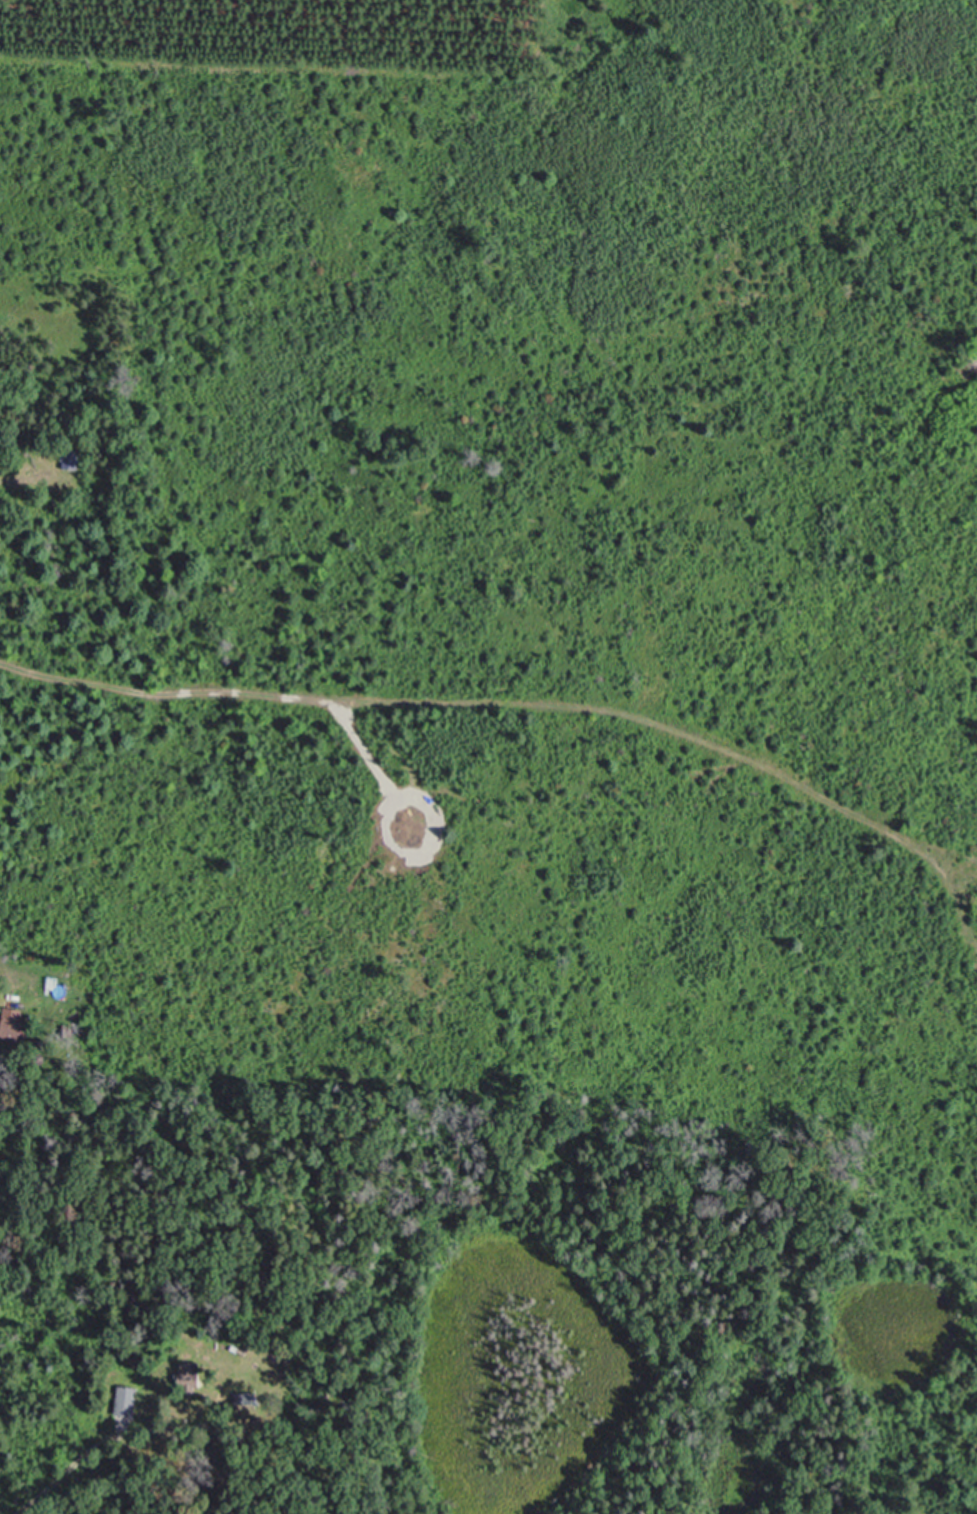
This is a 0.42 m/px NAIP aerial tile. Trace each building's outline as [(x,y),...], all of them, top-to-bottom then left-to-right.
[(64,469),(79,469),(79,449),(64,449),(64,469)] [(21,1022),(24,1012),(10,1009),(8,1019),(21,1022)] [(138,1387),(119,1387),(119,1417),(138,1418),(138,1387)]
